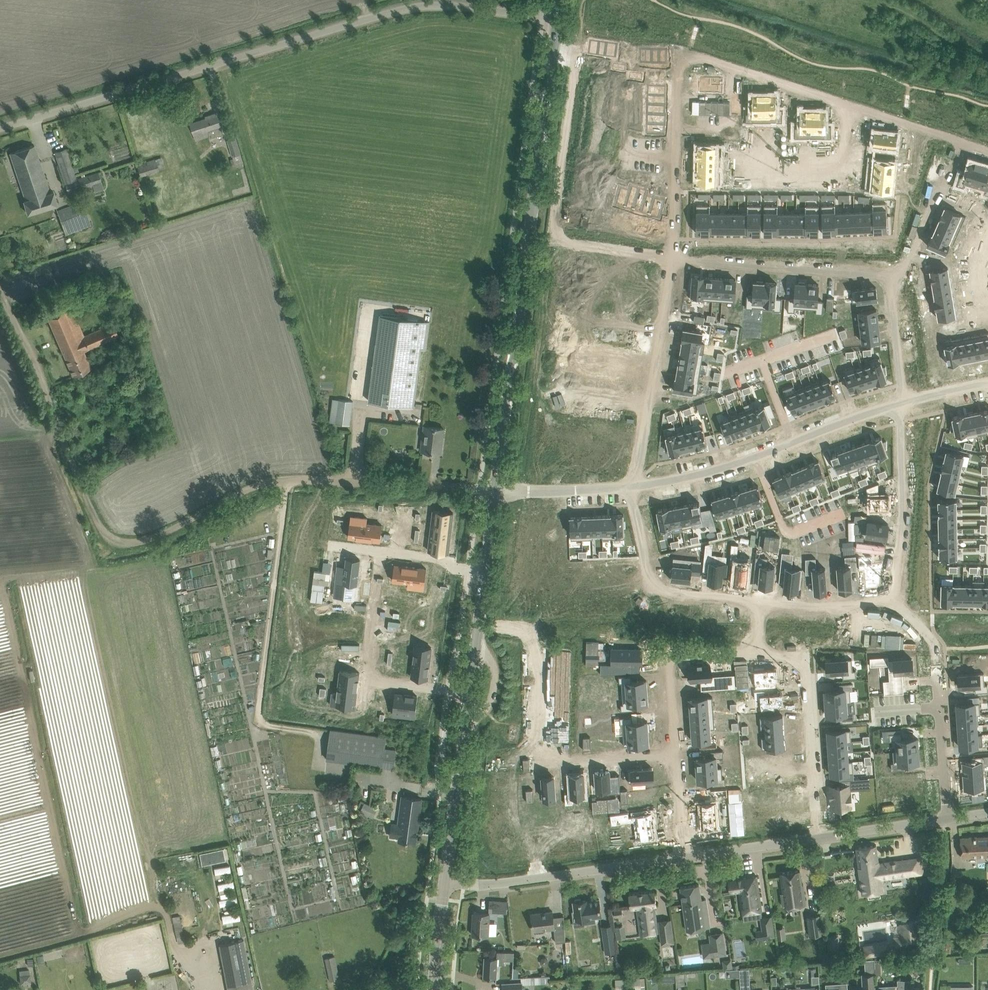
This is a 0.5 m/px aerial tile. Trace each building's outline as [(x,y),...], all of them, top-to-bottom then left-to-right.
[(590,41),(589,55),(616,58),(618,44),(590,41)] [(645,49),(645,63),(667,63),(667,49),(645,49)] [(613,63),(612,70),(625,72),(626,65),(613,63)] [(630,72),(630,80),(636,80),(642,80),(642,72),(630,72)] [(698,75),(698,87),(719,87),(719,75),(698,75)] [(649,84),(649,95),(667,95),(667,85),(649,84)] [(745,106),(745,118),(752,118),(752,113),(763,113),(763,91),(751,91),(751,106),(745,106)] [(763,91),(763,113),(774,113),(774,118),(781,118),(781,106),(775,106),(775,91),(763,91)] [(698,94),(698,106),(728,106),(728,94),(698,94)] [(649,95),(649,104),(666,104),(667,95),(649,95)] [(649,104),(648,114),(666,114),(666,104),(649,104)] [(794,120),(794,132),(801,132),(801,127),(812,127),(812,104),(800,104),(800,120),(794,120)] [(812,104),(812,127),(823,127),(823,132),(830,132),(830,120),(824,120),(824,104),(812,104)] [(191,123),(194,133),(196,140),(210,135),(210,137),(223,133),(221,126),(217,112),(209,115),(210,117),(191,123)] [(648,114),(648,123),(666,124),(667,124),(667,114),(666,114),(648,114)] [(648,123),(648,133),(666,134),(666,124),(648,123)] [(874,123),(873,137),(895,139),(896,125),(874,123)] [(697,140),(697,150),(715,150),(715,140),(697,140)] [(35,145),(11,152),(26,199),(24,200),(28,213),(57,204),(53,191),(50,192),(35,145)] [(55,152),(58,161),(68,193),(96,185),(97,189),(103,187),(98,172),(76,179),(66,148),(55,152)] [(697,150),(697,158),(715,158),(715,150),(697,150)] [(875,155),(874,165),(892,166),(893,156),(875,155)] [(162,157),(156,159),(137,165),(140,176),(159,171),(159,169),(165,168),(162,157)] [(697,158),(697,167),(715,167),(715,158),(697,158)] [(959,173),(956,185),(962,187),(964,182),(974,185),(981,164),(978,163),(979,161),(973,159),(973,161),(970,160),(965,175),(959,173)] [(974,185),(985,189),(984,193),(987,195),(987,166),(981,164),(974,185)] [(874,165),(873,173),(891,175),(892,166),(874,165)] [(572,177),(569,193),(579,194),(580,191),(590,192),(592,180),(599,181),(601,169),(584,167),(583,178),(572,177)] [(697,167),(697,177),(715,177),(715,167),(697,167)] [(873,173),(872,183),(890,185),(891,175),(873,173)] [(619,188),(615,205),(625,208),(630,191),(619,188)] [(630,191),(625,208),(634,211),(638,193),(630,191)] [(638,193),(634,211),(642,213),(647,196),(638,193)] [(647,196),(642,213),(650,215),(655,198),(647,196)] [(650,215),(650,216),(661,219),(662,213),(666,214),(666,207),(664,206),(666,200),(655,198),(650,215)] [(873,211),(864,211),(865,230),(874,229),(874,231),(875,231),(873,203),(873,211)] [(886,203),(873,203),(875,231),(887,230),(886,203)] [(91,224),(85,208),(82,209),(82,207),(74,210),(71,204),(57,210),(66,235),(91,224)] [(697,205),(696,233),(709,233),(709,205),(697,205)] [(709,205),(709,233),(710,233),(710,231),(719,231),(719,213),(710,213),(710,205),(709,205)] [(739,213),(739,231),(747,232),(747,233),(748,233),(749,205),(748,205),(748,213),(739,213)] [(749,205),(748,233),(761,233),(761,205),(749,205)] [(764,205),(764,234),(777,233),(777,206),(764,205)] [(834,205),(822,206),(823,234),(836,233),(834,205)] [(835,205),(834,205),(836,233),(836,231),(845,231),(844,212),(835,213),(835,205)] [(777,206),(777,233),(778,233),(778,232),(787,232),(787,213),(778,213),(778,206),(777,206)] [(796,213),(796,232),(805,232),(805,234),(806,234),(806,206),(805,206),(805,214),(796,213)] [(806,206),(806,234),(819,234),(819,206),(806,206)] [(944,207),(939,217),(956,225),(960,214),(944,207)] [(864,211),(854,212),(855,230),(865,230),(864,211)] [(854,212),(844,212),(845,231),(855,230),(854,212)] [(719,213),(719,231),(729,231),(729,213),(719,213)] [(729,213),(729,231),(739,231),(739,213),(729,213)] [(787,213),(787,232),(796,232),(796,213),(787,213)] [(939,217),(935,226),(952,233),(956,225),(939,217)] [(932,235),(948,242),(952,233),(935,226),(932,235)] [(931,235),(926,245),(944,253),(949,242),(948,242),(932,235),(931,234),(931,235)] [(946,264),(928,267),(929,277),(947,274),(946,264)] [(947,274),(929,277),(931,286),(949,283),(947,274)] [(691,282),(690,288),(692,288),(691,299),(703,300),(705,276),(693,275),(692,282),(691,282)] [(705,276),(703,300),(712,300),(714,277),(705,277),(705,276)] [(714,277),(712,300),(722,301),(724,278),(714,277)] [(724,278),(722,301),(734,302),(736,279),(724,278)] [(747,295),(746,308),(753,308),(753,307),(763,307),(763,308),(764,308),(765,282),(763,282),(763,281),(757,280),(757,282),(754,282),(753,296),(747,295)] [(788,299),(788,311),(795,312),(795,308),(805,308),(807,283),(805,283),(805,282),(799,281),(799,283),(796,283),(795,299),(788,299)] [(765,282),(764,308),(774,309),(774,310),(781,311),(782,298),(776,298),(777,283),(765,282)] [(807,283),(805,308),(816,309),(816,313),(823,314),(823,301),(817,301),(818,284),(807,283)] [(949,283),(931,286),(932,296),(950,293),(949,283)] [(876,287),(851,290),(852,302),(877,299),(876,287)] [(932,296),(933,305),(934,305),(952,302),(950,293),(932,296)] [(952,302),(934,305),(936,315),(953,312),(952,302)] [(72,307),(57,314),(48,318),(73,375),(91,367),(84,351),(119,335),(113,323),(84,335),(72,307)] [(877,309),(859,311),(860,322),(878,320),(877,309)] [(380,315),(377,341),(369,401),(414,407),(422,349),(426,350),(429,322),(380,315)] [(878,320),(860,322),(861,331),(879,329),(878,320)] [(684,329),(682,340),(701,343),(703,332),(684,329)] [(879,329),(861,331),(863,342),(880,340),(879,329)] [(979,341),(982,358),(987,357),(987,339),(979,341)] [(682,341),(681,350),(703,354),(703,353),(699,352),(700,344),(701,344),(701,343),(682,340),(682,341)] [(979,341),(971,342),(974,360),(982,358),(979,341)] [(971,342),(963,344),(966,361),(974,360),(971,342)] [(963,344),(954,345),(958,363),(966,361),(963,344)] [(945,354),(942,354),(943,360),(946,360),(947,366),(958,364),(958,363),(954,345),(944,347),(945,354)] [(681,350),(679,359),(702,363),(703,354),(681,350)] [(880,357),(869,360),(877,383),(887,380),(885,374),(887,373),(886,366),(883,367),(880,357)] [(679,359),(678,369),(700,373),(702,363),(679,359)] [(871,365),(863,368),(869,385),(876,382),(876,383),(877,383),(869,360),(869,361),(871,365)] [(854,366),(843,369),(851,391),(861,388),(854,366)] [(854,366),(861,388),(869,385),(863,368),(856,370),(854,366)] [(675,378),(699,382),(700,373),(678,369),(676,378),(675,378)] [(675,378),(673,390),(697,394),(699,382),(675,378)] [(820,381),(819,381),(827,400),(837,396),(830,380),(821,383),(820,381)] [(819,381),(812,384),(819,403),(827,400),(819,381)] [(812,384),(804,387),(811,406),(819,403),(812,384)] [(804,387),(796,390),(803,409),(811,406),(804,387)] [(796,393),(787,396),(793,413),(803,409),(796,390),(795,390),(796,393)] [(330,422),(336,423),(350,424),(353,401),(339,399),(339,400),(333,399),(330,422)] [(754,407),(753,408),(761,427),(771,423),(764,406),(755,409),(754,407)] [(753,408),(746,411),(753,430),(760,427),(761,427),(753,408)] [(746,411),(738,414),(745,433),(753,430),(746,411)] [(983,411),(973,413),(978,435),(977,430),(986,429),(987,433),(983,411)] [(964,415),(963,415),(968,437),(978,435),(973,413),(964,415)] [(738,414),(730,417),(737,436),(745,433),(738,414)] [(952,423),(950,431),(955,430),(956,436),(966,433),(967,437),(968,437),(963,415),(952,417),(953,423),(952,423)] [(730,419),(721,423),(727,439),(737,436),(730,417),(729,417),(730,419)] [(702,422),(691,425),(697,447),(707,444),(702,422)] [(692,430),(684,431),(689,449),(697,447),(691,425),(692,430)] [(421,451),(441,453),(444,428),(425,426),(421,451)] [(677,433),(676,433),(681,452),(681,451),(689,449),(684,431),(677,433)] [(666,442),(664,450),(669,448),(670,454),(681,452),(676,433),(666,436),(667,441),(666,442)] [(881,436),(870,440),(878,462),(879,462),(877,458),(887,454),(885,449),(887,448),(887,441),(883,442),(881,436)] [(870,441),(861,444),(868,465),(878,462),(870,440),(870,441)] [(861,444),(851,447),(859,469),(858,464),(866,461),(868,466),(868,465),(861,444)] [(851,447),(842,451),(849,472),(859,469),(851,447)] [(842,451),(831,454),(837,471),(847,468),(849,472),(842,451)] [(944,460),(944,461),(962,465),(964,455),(946,451),(944,460)] [(819,460),(809,464),(816,481),(826,477),(819,460)] [(944,461),(941,470),(959,474),(962,465),(944,461)] [(809,464),(801,468),(808,485),(816,481),(809,464)] [(792,471),(799,488),(808,485),(801,468),(792,472),(792,471)] [(942,471),(940,480),(957,484),(959,474),(941,470),(941,471),(942,471)] [(792,471),(783,475),(790,492),(799,488),(792,471)] [(782,476),(774,479),(781,496),(790,492),(783,475),(782,475),(782,476)] [(940,480),(938,489),(955,493),(957,484),(940,480)] [(878,483),(866,488),(867,501),(870,501),(870,509),(889,508),(888,495),(879,495),(878,483)] [(758,485),(749,488),(754,505),(764,502),(758,485)] [(740,490),(739,490),(745,508),(754,505),(749,488),(740,491),(740,490)] [(739,490),(730,493),(736,511),(745,508),(739,490)] [(730,494),(721,497),(726,514),(736,511),(730,493),(730,494)] [(721,497),(711,500),(717,517),(726,514),(721,497)] [(956,499),(938,499),(939,510),(956,509),(956,499)] [(699,502),(688,504),(693,527),(693,526),(692,522),(703,520),(699,502)] [(688,504),(678,506),(683,529),(693,527),(688,504)] [(669,507),(668,507),(673,531),(672,526),(681,524),(682,529),(683,529),(678,506),(669,508),(669,507)] [(658,516),(657,516),(658,522),(659,522),(662,533),(673,531),(668,507),(657,510),(658,516)] [(956,509),(939,510),(939,519),(957,519),(956,509)] [(433,510),(432,524),(452,526),(453,512),(433,510)] [(623,514),(612,515),(613,539),(624,538),(624,527),(625,527),(625,521),(624,521),(623,514)] [(612,515),(602,516),(603,538),(612,538),(613,539),(612,515)] [(351,516),(348,537),(364,539),(367,518),(351,516)] [(592,516),(582,517),(582,539),(593,539),(592,516)] [(602,516),(592,516),(593,539),(593,534),(602,534),(602,538),(603,538),(602,516)] [(582,517),(570,517),(571,540),(582,539),(582,517)] [(367,518),(364,539),(380,541),(382,525),(367,523),(367,518)] [(957,519),(939,519),(939,529),(957,528),(957,519)] [(868,521),(866,535),(886,538),(888,524),(868,521)] [(432,524),(430,537),(450,539),(452,526),(432,524)] [(939,538),(957,538),(957,528),(939,529),(939,538)] [(430,537),(429,551),(448,553),(450,539),(430,537)] [(957,538),(939,538),(939,548),(957,548),(957,538)] [(731,544),(729,564),(735,564),(733,584),(736,585),(736,587),(744,587),(744,585),(747,586),(750,557),(737,556),(739,544),(731,544)] [(705,546),(704,559),(710,560),(708,582),(721,583),(722,574),(725,574),(727,563),(715,562),(716,554),(712,554),(712,547),(705,546)] [(957,548),(939,548),(940,558),(957,558),(957,548)] [(793,561),(783,560),(784,552),(782,552),(781,559),(780,571),(786,571),(784,589),(798,591),(798,588),(800,588),(802,569),(792,568),(793,561)] [(847,566),(837,567),(839,591),(853,590),(851,570),(857,570),(856,555),(846,556),(847,566)] [(339,563),(336,586),(346,587),(345,597),(356,598),(357,582),(359,582),(361,558),(347,556),(347,564),(339,563)] [(756,556),(754,568),(760,569),(759,585),(765,585),(764,588),(772,589),(774,567),(767,566),(768,558),(756,556)] [(872,556),(858,557),(859,571),(864,571),(865,589),(878,588),(878,586),(879,585),(882,568),(873,569),(872,556)] [(815,558),(806,559),(807,574),(813,573),(814,593),(827,592),(825,568),(816,569),(815,558)] [(672,564),(671,579),(684,581),(687,581),(691,581),(691,574),(700,575),(701,563),(692,562),(692,566),(672,564)] [(395,565),(393,581),(408,582),(407,588),(408,588),(410,566),(395,565)] [(410,566),(408,588),(424,589),(426,568),(410,566)] [(963,585),(963,603),(973,603),(973,580),(973,585),(963,585)] [(973,580),(973,603),(983,603),(984,581),(973,580)] [(940,590),(940,597),(941,597),(941,603),(953,603),(953,584),(942,584),(942,591),(940,590)] [(953,584),(953,603),(963,603),(963,585),(953,585),(953,584)] [(321,600),(320,612),(356,616),(357,604),(321,600)] [(588,644),(588,667),(600,667),(600,644),(588,644)] [(417,647),(415,663),(431,665),(433,649),(417,647)] [(601,663),(601,674),(631,672),(631,665),(633,665),(633,662),(642,662),(643,649),(619,648),(618,664),(612,664),(601,663)] [(888,657),(869,658),(870,666),(888,665),(889,680),(883,681),(884,694),(904,693),(902,671),(913,670),(912,658),(888,660),(888,657)] [(852,659),(827,660),(828,673),(843,672),(843,678),(856,677),(856,670),(853,670),(852,659)] [(415,663),(413,678),(429,680),(431,665),(415,663)] [(697,666),(690,666),(691,681),(700,680),(701,690),(736,688),(736,687),(733,687),(733,682),(724,683),(723,678),(711,679),(711,676),(710,665),(702,665),(702,663),(702,664),(698,665),(698,664),(697,664),(697,666)] [(764,666),(754,667),(755,688),(776,686),(776,680),(778,680),(777,668),(764,669),(764,666)] [(340,670),(339,682),(358,684),(360,673),(340,670)] [(959,675),(960,687),(975,686),(975,692),(987,691),(987,687),(987,684),(985,684),(984,673),(959,675)] [(585,675),(585,685),(593,686),(593,676),(585,675)] [(631,675),(619,676),(619,683),(621,683),(622,693),(647,691),(646,680),(632,681),(631,675)] [(332,692),(332,693),(357,696),(358,684),(339,682),(337,693),(332,692)] [(840,690),(825,691),(826,703),(851,701),(850,690),(852,690),(852,683),(839,684),(840,690)] [(765,690),(754,690),(754,699),(760,699),(761,710),(775,709),(774,705),(784,704),(783,692),(765,694),(765,690)] [(623,704),(621,704),(621,711),(634,710),(633,704),(648,703),(647,691),(622,693),(623,704)] [(332,693),(331,705),(356,708),(357,696),(332,693)] [(395,693),(393,714),(414,717),(417,696),(406,694),(395,693)] [(712,697),(690,698),(691,710),(713,708),(712,697)] [(826,705),(824,705),(825,712),(826,712),(826,715),(841,714),(842,720),(854,719),(854,712),(849,712),(848,702),(851,701),(826,703),(826,705)] [(979,702),(957,704),(958,715),(980,714),(979,702)] [(713,708),(691,710),(691,720),(714,718),(713,708)] [(980,714),(958,715),(958,726),(979,724),(978,714),(980,714)] [(782,715),(760,717),(761,728),(783,726),(782,715)] [(632,716),(620,717),(620,724),(622,724),(623,734),(648,732),(648,731),(649,731),(649,723),(647,723),(647,721),(633,722),(632,716)] [(714,718),(691,720),(692,729),(715,728),(714,718)] [(979,724),(958,726),(959,736),(977,734),(976,725),(979,725),(979,724)] [(783,726),(761,728),(765,728),(766,737),(761,737),(784,736),(783,726)] [(715,728),(692,729),(693,741),(711,740),(710,728),(715,728)] [(327,759),(393,768),(396,749),(385,748),(386,737),(331,729),(327,759)] [(850,730),(828,731),(829,742),(851,741),(850,730)] [(648,732),(623,734),(624,745),(649,744),(648,732)] [(902,733),(889,734),(890,741),(895,740),(895,751),(893,751),(918,750),(918,747),(919,747),(919,740),(917,740),(917,738),(902,739),(902,733)] [(977,734),(959,736),(960,747),(978,746),(977,734)] [(784,736),(761,737),(762,749),(785,747),(784,736)] [(851,741),(829,742),(829,753),(847,751),(846,742),(851,741)] [(711,757),(696,758),(697,769),(722,767),(717,767),(716,757),(723,757),(723,750),(710,751),(711,757)] [(894,763),(891,763),(892,770),(904,769),(904,763),(919,761),(918,750),(893,751),(894,763)] [(847,751),(829,753),(830,763),(853,761),(848,761),(847,751)] [(963,764),(965,789),(984,787),(983,769),(987,769),(987,755),(982,755),(983,762),(963,764)] [(853,761),(830,763),(831,774),(853,773),(853,761)] [(722,767),(697,769),(698,780),(712,779),(713,785),(725,784),(725,778),(723,778),(722,767)] [(653,768),(628,769),(629,782),(654,780),(653,768)] [(609,771),(595,772),(596,790),(608,789),(609,793),(621,792),(620,790),(620,777),(610,778),(609,771)] [(571,792),(564,792),(565,804),(573,804),(572,795),(585,794),(583,773),(570,774),(571,792)] [(554,777),(542,778),(544,803),(556,802),(554,777)] [(851,785),(831,786),(833,808),(851,807),(850,788),(861,788),(861,778),(851,779),(851,785)] [(400,835),(399,840),(415,842),(421,799),(403,796),(399,824),(392,823),(391,834),(400,835)] [(598,800),(593,801),(594,813),(617,811),(616,798),(598,799),(598,800)] [(699,803),(697,803),(698,814),(699,814),(700,828),(718,827),(716,802),(715,802),(715,799),(714,799),(705,800),(705,802),(699,803)] [(360,812),(369,816),(373,807),(365,803),(360,812)] [(628,811),(609,813),(611,824),(621,823),(622,831),(628,830),(629,840),(655,836),(652,819),(654,819),(652,811),(632,814),(632,815),(629,816),(628,811)] [(961,847),(961,857),(987,856),(987,836),(960,837),(961,847)] [(856,847),(862,894),(883,891),(881,879),(923,873),(921,857),(879,863),(876,845),(856,847)] [(200,852),(203,864),(226,860),(224,847),(200,852)] [(785,907),(803,905),(806,904),(803,884),(802,885),(800,870),(780,873),(783,893),(780,893),(782,905),(785,905),(785,907)] [(739,890),(742,914),(762,911),(757,876),(729,880),(730,892),(739,890)] [(219,889),(235,886),(234,880),(218,883),(219,889)] [(681,887),(687,930),(710,927),(706,899),(701,899),(699,884),(681,887)] [(629,894),(631,908),(637,907),(640,935),(658,933),(655,905),(657,905),(655,891),(629,894)] [(220,899),(221,905),(237,902),(236,896),(220,899)] [(575,899),(575,901),(573,902),(575,911),(572,911),(573,917),(575,917),(576,919),(583,918),(584,924),(596,922),(595,917),(602,916),(599,899),(588,901),(588,900),(581,900),(581,898),(575,899)] [(489,911),(499,912),(507,912),(507,911),(507,901),(490,900),(489,911)] [(532,914),(533,923),(533,931),(555,928),(553,911),(532,914)] [(224,922),(241,920),(240,912),(223,914),(224,922)] [(472,934),(482,935),(488,935),(490,913),(474,912),(472,934)] [(185,942),(180,915),(173,917),(178,943),(185,942)] [(807,916),(810,936),(822,934),(819,915),(807,916)] [(760,917),(762,931),(774,929),(772,916),(760,917)] [(902,936),(896,937),(897,947),(906,946),(905,942),(910,942),(913,941),(922,940),(919,920),(900,923),(902,936)] [(980,924),(981,937),(982,937),(982,941),(987,941),(987,924),(980,924)] [(615,927),(616,939),(624,937),(622,926),(615,927)] [(777,939),(786,939),(786,926),(777,926),(777,939)] [(660,932),(662,944),(674,943),(672,930),(660,932)] [(565,941),(565,931),(555,932),(556,942),(565,941)] [(726,954),(723,932),(710,934),(713,956),(726,954)] [(614,936),(603,938),(605,952),(616,951),(614,936)] [(839,939),(828,940),(829,951),(840,950),(839,939)] [(229,985),(230,989),(254,989),(245,940),(222,944),(229,985)] [(865,954),(884,954),(884,942),(865,942),(865,954)] [(333,948),(324,950),(330,980),(339,978),(333,948)] [(497,951),(497,958),(485,957),(484,977),(497,978),(497,964),(504,964),(505,952),(497,951)] [(722,961),(724,970),(733,968),(732,965),(731,959),(722,961)] [(739,969),(729,969),(730,977),(740,977),(739,969)] [(747,969),(739,969),(740,977),(741,989),(748,989),(747,969)] [(19,971),(21,983),(31,982),(29,970),(19,971)] [(680,972),(676,972),(677,985),(686,985),(685,972),(680,972)] [(875,973),(863,974),(864,989),(876,989),(875,973)] [(550,975),(522,977),(522,982),(522,984),(550,983),(550,980),(550,975)] [(898,989),(924,989),(924,988),(910,987),(910,981),(897,980),(898,986),(898,989)]
